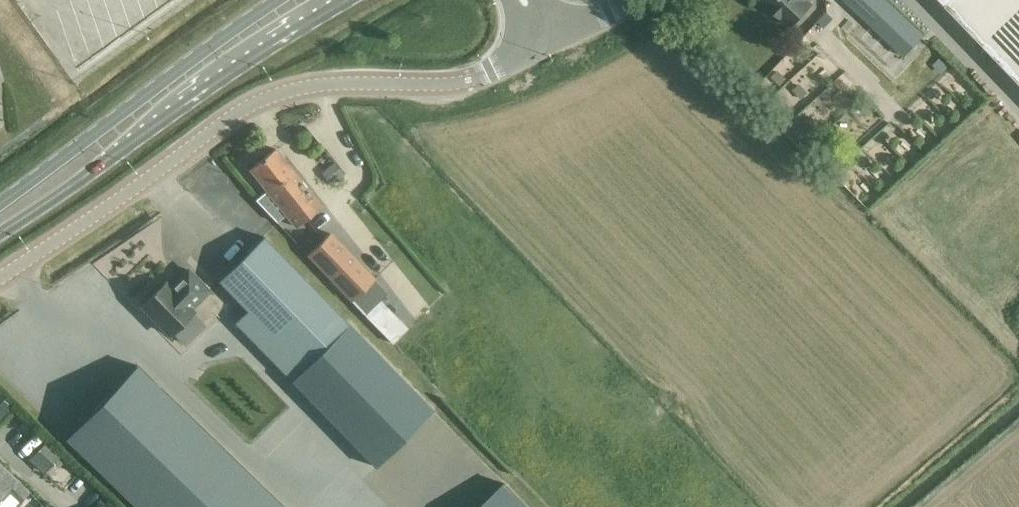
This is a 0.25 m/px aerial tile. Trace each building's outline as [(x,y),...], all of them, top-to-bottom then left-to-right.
[(810,0),(763,0),(791,26),(812,2),(810,0)] [(904,56),(924,35),(887,0),(845,0),(904,56)] [(1018,81),(1018,0),(941,0),(1018,81)] [(893,69),(883,81),(902,98),(912,86),(893,69)] [(844,127),(860,144),(887,119),(871,101),(844,127)] [(288,190),(301,180),(275,147),(249,167),(267,189),(267,190),(281,180),(288,190)] [(343,174),(334,162),(321,172),(330,184),(343,174)] [(281,180),(267,190),(267,189),(255,198),(276,221),(286,214),(296,226),(322,206),(301,180),(288,190),(281,180)] [(374,279),(330,233),(308,253),(353,300),(374,279)] [(263,235),(219,280),(248,309),(235,321),(377,464),(434,408),(263,235)] [(166,281),(141,305),(169,334),(172,332),(186,319),(194,310),(193,309),(212,290),(188,266),(169,284),(166,281)] [(66,438),(137,506),(283,506),(137,365),(66,438)] [(12,406),(0,395),(0,414),(3,416),(12,406)] [(44,474),(64,453),(49,439),(29,461),(44,474)] [(10,492),(20,502),(30,492),(20,482),(0,463),(0,503),(10,492)] [(504,483),(479,506),(527,506),(504,483)]
